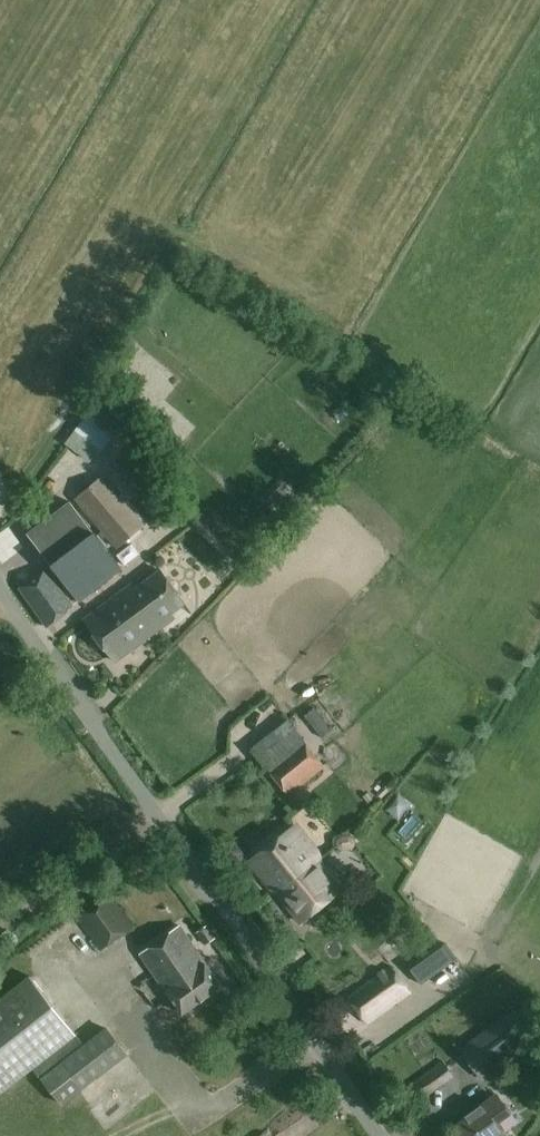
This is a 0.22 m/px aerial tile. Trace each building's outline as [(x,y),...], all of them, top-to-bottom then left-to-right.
[(74,431),(98,450),(100,452),(135,408),(108,387),(98,400),(99,400),(74,431)] [(46,472),(63,484),(83,457),(67,444),(46,472)] [(117,548),(145,523),(102,474),(74,498),(117,548)] [(282,485),(268,498),(277,507),(291,494),(282,485)] [(26,533),(50,564),(51,563),(80,601),(123,568),(95,531),(71,499),(26,533)] [(47,626),(73,606),(45,565),(18,586),(47,626)] [(184,602),(160,570),(156,573),(153,572),(150,574),(150,577),(130,592),(126,587),(84,618),(115,661),(174,617),(170,612),(184,602)] [(333,728),(315,706),(304,715),(321,737),(333,728)] [(252,748),(267,767),(302,739),(287,720),(252,748)] [(302,739),(267,767),(288,793),(323,765),(302,739)] [(277,892),(320,856),(316,849),(295,823),(250,860),(271,885),(277,892)] [(320,856),(277,892),(301,922),(343,888),(321,861),(319,858),(320,857),(320,856)] [(106,886),(71,913),(100,951),(135,926),(106,886)] [(206,943),(219,934),(210,921),(197,931),(206,943)] [(179,925),(152,944),(139,953),(182,1013),(222,985),(179,925)] [(443,944),(422,959),(432,974),(454,959),(443,944)] [(421,983),(432,974),(422,959),(410,968),(421,983)] [(368,1023),(411,991),(391,963),(347,995),(368,1023)] [(83,1043),(31,976),(0,1000),(0,1093),(33,1067),(40,1078),(61,1061),(60,1061),(83,1043)] [(458,1047),(480,1079),(536,1039),(514,1008),(458,1047)] [(40,1078),(55,1096),(62,1105),(129,1053),(106,1026),(83,1043),(60,1061),(61,1061),(40,1078)] [(418,1102),(454,1075),(443,1059),(406,1086),(418,1102)] [(459,1135),(503,1135),(502,1134),(495,1123),(509,1113),(497,1096),(482,1106),(482,1104),(465,1116),(466,1118),(453,1127),(459,1135)]
